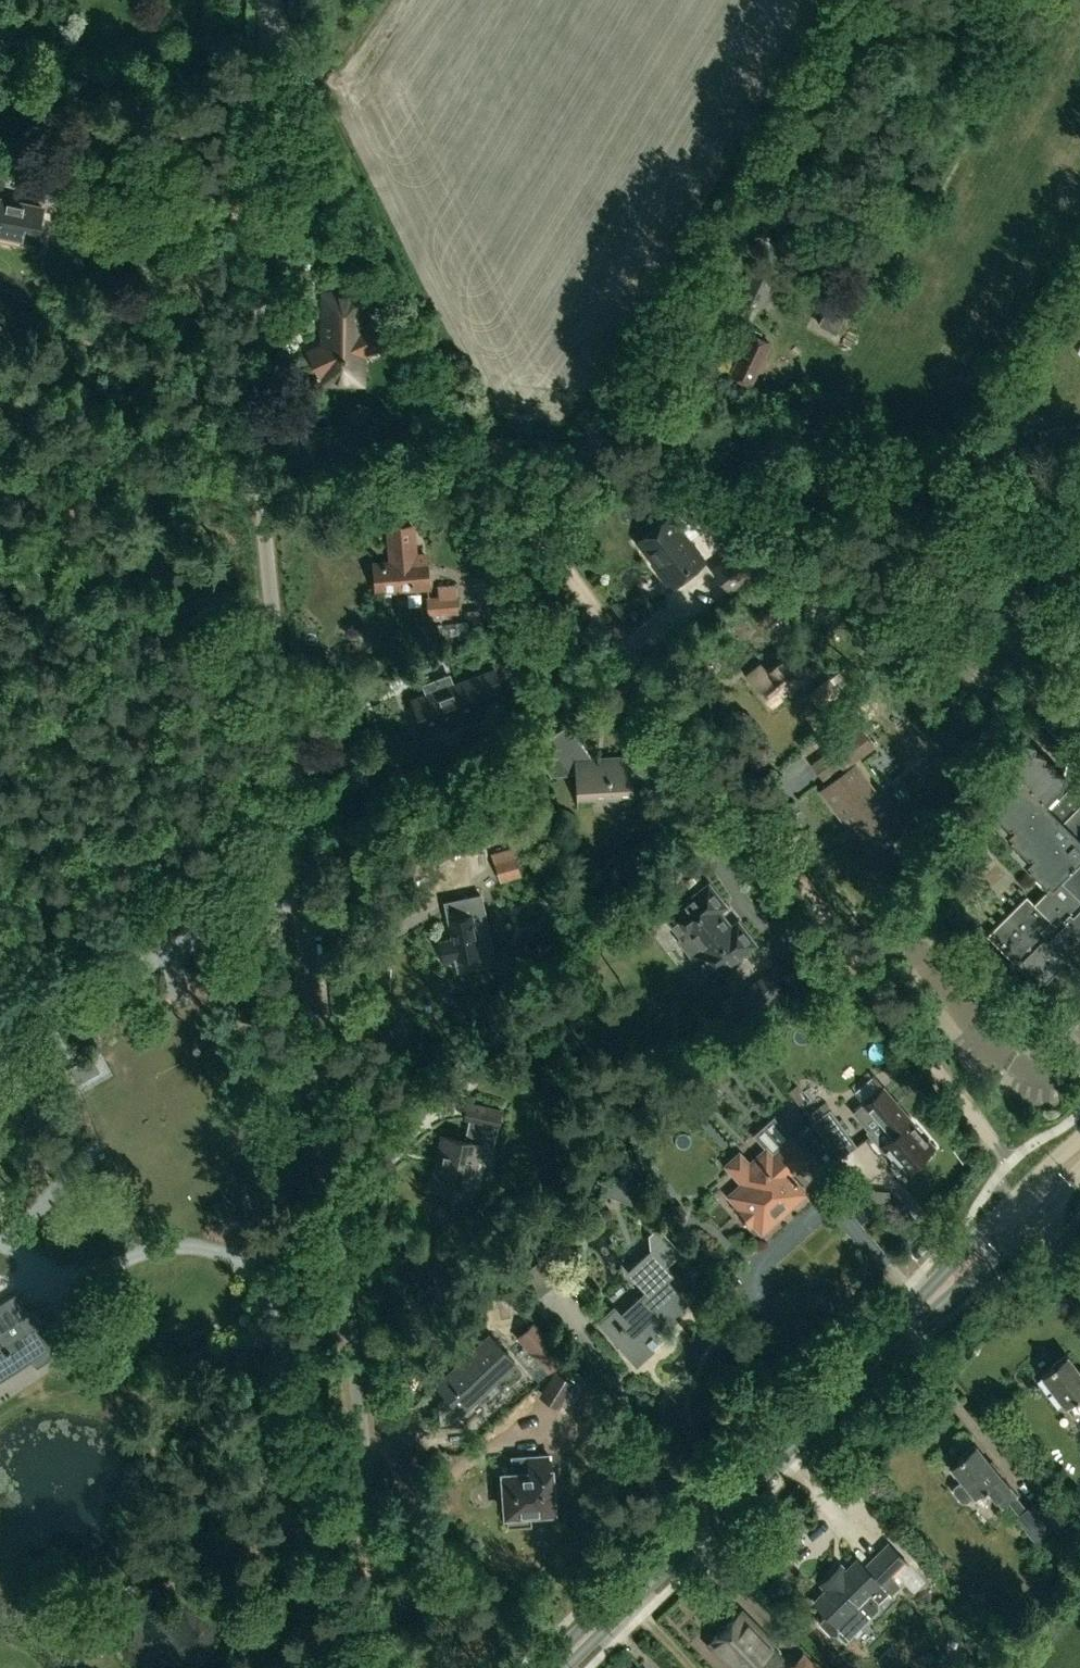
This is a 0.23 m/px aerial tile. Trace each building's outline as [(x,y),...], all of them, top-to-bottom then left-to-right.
[(33,241),(41,204),(0,195),(0,234),(33,241)] [(761,306),(775,276),(752,266),(739,296),(761,306)] [(320,345),(312,349),(320,366),(320,383),(359,384),(360,349),(381,339),(372,320),(361,326),(361,294),(321,293),(320,345)] [(818,323),(835,333),(844,317),(843,316),(847,308),(832,300),(828,308),(827,307),(818,323)] [(767,359),(762,356),(768,343),(760,339),(761,336),(759,335),(760,332),(757,331),(755,336),(748,333),(743,345),(745,346),(732,375),(749,383),(756,369),(761,372),(767,359)] [(1066,426),(1039,430),(1042,444),(1068,440),(1066,426)] [(637,539),(660,569),(658,571),(671,588),(682,579),(680,577),(704,559),(669,514),(637,539)] [(389,526),(392,561),(374,563),(376,588),(394,586),(394,589),(427,586),(425,554),(415,555),(412,524),(389,526)] [(742,545),(713,568),(728,588),(758,565),(742,545)] [(428,597),(429,612),(458,610),(457,594),(455,595),(455,584),(437,585),(438,597),(428,597)] [(1072,615),(1061,606),(1054,615),(1065,623),(1072,615)] [(481,631),(479,609),(467,610),(469,632),(481,631)] [(754,680),(772,701),(806,674),(788,652),(767,669),(761,661),(749,671),(756,679),(754,680)] [(858,672),(850,662),(811,694),(819,703),(858,672)] [(492,667),(412,698),(424,728),(476,708),(471,696),(499,685),(492,667)] [(592,756),(567,722),(531,748),(551,775),(570,772),(574,772),(576,796),(632,793),(630,754),(592,756)] [(873,743),(860,726),(830,748),(843,765),(873,743)] [(1053,972),(1067,957),(1064,954),(1079,939),(1079,782),(1073,775),(1064,773),(1068,758),(1067,758),(1063,772),(1052,769),(1054,762),(1043,759),(1044,752),(1033,748),(1035,742),(1021,738),(1020,743),(1005,759),(1002,756),(995,763),(994,763),(993,764),(1009,780),(989,800),(993,804),(991,806),(992,807),(993,806),(1003,816),(998,821),(1014,837),(1012,839),(1013,840),(1014,839),(1021,846),(1016,851),(1032,867),(1030,869),(1031,870),(1032,868),(1040,876),(1035,881),(1047,894),(1035,905),(1025,895),(985,934),(1028,977),(1043,962),(1053,972)] [(493,754),(506,777),(518,770),(504,747),(493,754)] [(873,847),(903,825),(855,762),(821,789),(848,825),(854,821),(873,847)] [(496,832),(487,812),(428,839),(437,859),(496,832)] [(514,852),(495,858),(501,878),(521,872),(514,852)] [(708,883),(667,915),(683,936),(690,930),(703,947),(696,953),(712,973),(754,941),(738,921),(731,926),(718,909),(724,904),(708,883)] [(462,902),(465,914),(448,917),(452,936),(440,939),(444,958),(480,951),(477,934),(490,931),(483,898),(462,902)] [(770,970),(734,997),(750,1019),(786,993),(770,970)] [(66,1067),(75,1083),(99,1070),(90,1054),(66,1067)] [(546,1089),(554,1083),(548,1074),(540,1080),(546,1089)] [(789,1090),(798,1104),(805,1099),(796,1086),(789,1090)] [(853,1112),(867,1129),(865,1130),(878,1145),(881,1143),(901,1166),(899,1168),(902,1171),(904,1170),(932,1147),(905,1116),(908,1114),(884,1086),(853,1112)] [(468,1193),(478,1142),(494,1145),(501,1108),(468,1101),(464,1118),(469,1119),(465,1138),(443,1134),(433,1186),(468,1193)] [(855,1144),(854,1144),(824,1101),(810,1111),(815,1118),(812,1120),(838,1156),(855,1144)] [(773,1116),(763,1125),(754,1134),(765,1148),(750,1160),(740,1149),(724,1163),(727,1168),(726,1169),(736,1181),(738,1179),(741,1183),(727,1196),(739,1209),(736,1212),(747,1225),(751,1221),(760,1231),(776,1216),(784,1209),(804,1192),(787,1173),(806,1157),(790,1139),(793,1137),(773,1116)] [(51,1287),(72,1277),(55,1237),(34,1246),(51,1287)] [(659,1323),(661,1323),(671,1313),(672,1311),(683,1300),(665,1281),(673,1273),(650,1249),(627,1271),(646,1291),(620,1315),(613,1307),(600,1319),(607,1327),(606,1328),(628,1351),(626,1353),(637,1364),(655,1347),(653,1345),(658,1340),(649,1331),(659,1323)] [(32,1357),(35,1362),(50,1353),(48,1350),(63,1341),(46,1316),(41,1319),(35,1308),(29,1312),(16,1291),(1,1301),(0,1303),(0,1377),(32,1357)] [(453,1358),(457,1362),(437,1382),(463,1410),(515,1360),(489,1333),(469,1351),(465,1347),(453,1358)] [(566,1357),(556,1347),(541,1361),(551,1371),(566,1357)] [(1075,1394),(1079,1400),(1079,1369),(1067,1352),(1047,1368),(1048,1369),(1041,1374),(1063,1403),(1075,1394)] [(572,1382),(556,1371),(542,1394),(558,1404),(572,1382)] [(1002,1504),(1007,1499),(1015,1493),(975,1442),(956,1458),(957,1459),(952,1464),(962,1478),(953,1485),(953,1490),(961,1501),(967,1501),(975,1494),(974,1492),(986,1483),(1002,1504)] [(506,1494),(502,1497),(503,1505),(507,1509),(508,1526),(532,1524),(531,1511),(552,1510),(549,1454),(513,1457),(514,1472),(504,1473),(506,1494)] [(1025,1506),(1015,1493),(1007,1499),(1018,1513),(1015,1516),(1035,1540),(1052,1526),(1061,1536),(1072,1527),(1056,1508),(1051,1513),(1037,1496),(1025,1506)] [(859,1558),(815,1601),(827,1613),(819,1622),(830,1633),(838,1633),(845,1641),(879,1608),(879,1601),(888,1592),(891,1595),(917,1570),(888,1541),(876,1553),(877,1554),(866,1565),(859,1558)] [(743,1609),(725,1626),(722,1627),(716,1632),(716,1637),(712,1640),(726,1655),(720,1661),(726,1667),(774,1667),(785,1657),(773,1644),(775,1643),(743,1609)] [(804,1652),(787,1667),(820,1667),(804,1652)]
